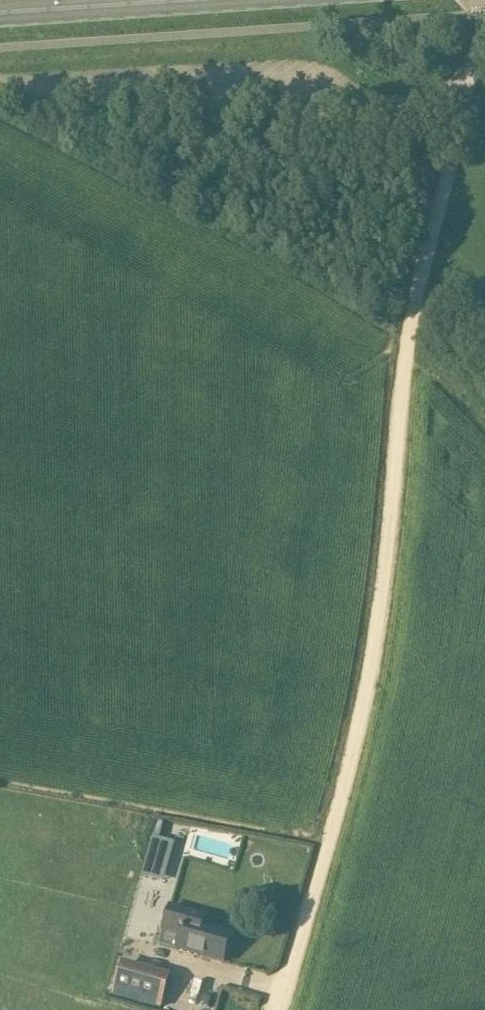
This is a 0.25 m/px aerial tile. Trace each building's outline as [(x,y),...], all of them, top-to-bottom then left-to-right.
[(153,837),(149,850),(170,856),(174,843),(153,837)] [(162,934),(182,939),(179,950),(224,963),(231,935),(204,927),(208,915),(169,905),(162,934)] [(122,961),(112,996),(160,1009),(161,1009),(171,975),(122,961)]
